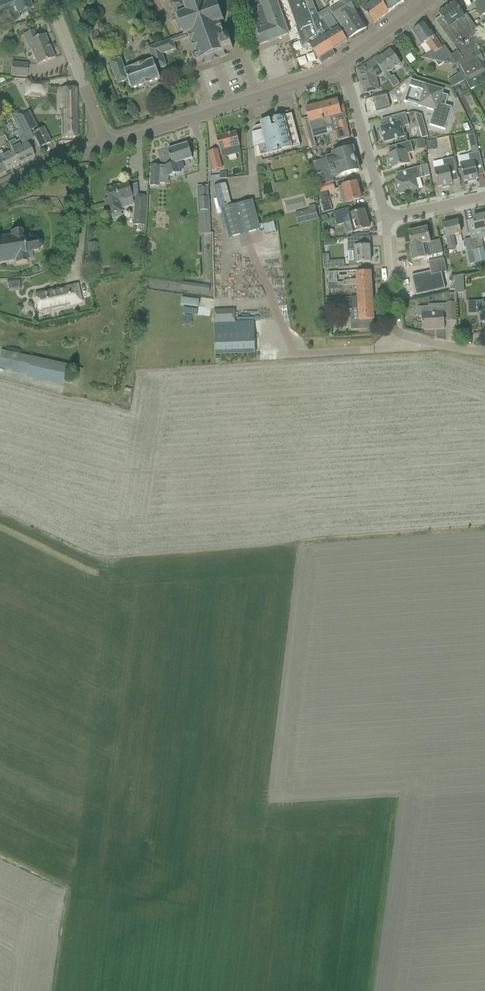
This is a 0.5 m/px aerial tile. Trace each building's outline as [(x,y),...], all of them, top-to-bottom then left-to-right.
[(29,0),(6,0),(0,2),(0,13),(8,10),(12,22),(20,19),(18,14),(32,8),(29,0)] [(110,62),(118,84),(128,80),(132,90),(160,79),(157,70),(166,66),(162,54),(176,50),(173,43),(186,39),(189,37),(191,42),(190,43),(190,44),(192,43),(194,51),(193,52),(193,53),(192,55),(193,59),(195,60),(196,60),(196,61),(203,58),(205,63),(211,61),(212,62),(220,59),(219,58),(229,55),(228,54),(225,55),(224,52),(225,52),(225,51),(231,49),(233,49),(232,47),(230,41),(230,40),(229,39),(227,39),(228,40),(226,40),(223,32),(225,31),(224,30),(223,31),(220,22),(223,21),(221,15),(223,14),(220,6),(218,7),(216,2),(217,1),(217,0),(214,1),(212,0),(208,2),(207,4),(205,0),(178,0),(169,3),(176,22),(177,22),(179,30),(182,29),(184,35),(171,40),(148,48),(152,61),(124,71),(119,59),(110,62)] [(245,19),(251,37),(255,47),(288,34),(285,25),(276,0),(239,0),(245,19)] [(296,26),(295,27),(296,28),(303,49),(311,47),(318,59),(333,49),(329,43),(330,40),(327,37),(328,36),(327,34),(331,31),(330,27),(327,28),(327,26),(322,28),(320,22),(315,8),(312,0),(286,0),(296,26)] [(328,2),(328,3),(328,8),(331,13),(343,32),(349,40),(367,29),(362,20),(354,8),(354,9),(349,1),(349,0),(328,0),(328,2)] [(374,2),(369,5),(367,0),(357,0),(363,10),(367,16),(373,24),(404,2),(402,0),(373,0),(374,2)] [(481,16),(484,23),(484,0),(476,0),(479,8),(477,9),(481,16)] [(475,28),(476,28),(472,23),(466,15),(464,16),(454,2),(452,4),(451,3),(449,4),(449,6),(443,10),(442,10),(441,11),(440,12),(439,13),(441,16),(435,20),(448,39),(454,47),(456,46),(464,57),(475,52),(476,53),(478,51),(484,46),(484,42),(480,34),(475,28)] [(325,19),(320,22),(322,28),(327,26),(327,28),(330,27),(331,31),(327,34),(328,36),(327,37),(330,40),(329,43),(333,49),(347,41),(333,18),(326,22),(325,19)] [(432,51),(421,58),(434,61),(438,66),(444,62),(457,64),(452,56),(444,46),(442,47),(425,23),(423,25),(421,24),(418,26),(418,28),(412,32),(422,46),(426,43),(432,51)] [(23,35),(29,51),(31,51),(37,66),(54,58),(45,35),(36,38),(33,31),(23,35)] [(105,52),(100,39),(94,41),(98,54),(105,52)] [(357,70),(359,79),(361,87),(362,86),(364,94),(374,91),(379,90),(376,78),(383,73),(385,75),(401,64),(391,50),(379,58),(378,56),(357,70)] [(464,57),(457,61),(463,72),(467,80),(484,71),(481,63),(483,62),(478,51),(476,53),(475,52),(464,57)] [(11,77),(27,78),(28,65),(11,64),(11,77)] [(388,73),(385,75),(394,89),(400,85),(394,76),(391,78),(388,73)] [(461,73),(449,81),(452,87),(465,81),(461,73)] [(411,80),(409,86),(423,90),(418,106),(434,111),(429,125),(445,130),(452,108),(445,106),(448,96),(442,95),(444,90),(411,80)] [(24,95),(45,97),(47,84),(26,82),(24,95)] [(77,138),(77,89),(75,89),(60,89),(60,109),(62,109),(62,138),(77,138)] [(387,94),(372,98),(376,111),(391,107),(387,94)] [(308,118),(302,119),(304,129),(308,144),(309,148),(316,147),(314,138),(334,133),(336,141),(350,138),(344,114),(345,113),(343,105),(339,106),(338,100),(325,103),(313,106),(311,105),(308,106),(307,108),(305,108),(308,118)] [(22,115),(30,130),(38,126),(30,111),(22,115)] [(404,137),(402,127),(409,125),(405,113),(391,117),(393,124),(381,128),(382,132),(380,132),(382,139),(384,139),(385,142),(404,137)] [(415,113),(421,138),(427,136),(421,115),(415,113)] [(19,132),(22,131),(26,139),(31,136),(21,115),(10,114),(19,132)] [(260,123),(261,126),(257,127),(256,127),(255,128),(254,128),(254,129),(254,130),(253,130),(253,131),(253,132),(255,158),(300,146),(292,114),(260,123)] [(50,143),(46,134),(43,128),(32,133),(40,148),(50,143)] [(241,152),(239,146),(240,146),(236,132),(216,137),(221,155),(222,157),(241,152)] [(13,141),(8,143),(11,150),(19,165),(22,163),(34,157),(30,148),(26,142),(25,142),(23,138),(18,141),(14,143),(13,141)] [(416,149),(435,149),(434,139),(416,140),(416,149)] [(413,152),(410,141),(400,144),(401,151),(393,153),(388,155),(389,158),(387,159),(389,166),(391,165),(392,169),(409,164),(407,154),(413,152)] [(168,177),(180,173),(177,163),(192,158),(188,144),(168,150),(172,164),(165,166),(165,167),(159,166),(151,165),(150,186),(158,187),(158,183),(168,184),(168,177)] [(313,162),(316,175),(323,173),(326,184),(334,182),(332,176),(338,175),(339,177),(359,171),(357,164),(356,164),(354,165),(353,160),(356,159),(353,160),(351,156),(354,155),(355,155),(353,147),(332,153),(333,157),(313,162)] [(0,155),(0,160),(6,172),(9,170),(19,165),(11,150),(1,155),(0,155)] [(222,169),(217,150),(208,152),(208,172),(222,169)] [(482,167),(479,152),(468,155),(458,157),(460,164),(464,181),(467,181),(468,182),(475,181),(474,179),(478,178),(477,173),(476,169),(482,167)] [(434,169),(438,187),(441,186),(442,188),(449,187),(449,185),(452,184),(451,179),(450,174),(457,172),(453,158),(442,160),(444,167),(434,169)] [(430,176),(427,165),(418,167),(404,171),(406,177),(400,179),(395,180),(396,184),(394,184),(396,192),(398,191),(399,194),(418,189),(423,188),(420,178),(421,178),(430,176)] [(122,211),(119,202),(133,197),(129,182),(106,189),(109,199),(105,200),(109,215),(122,211)] [(219,209),(220,209),(232,206),(226,183),(214,187),(219,209)] [(320,203),(323,213),(332,210),(327,191),(335,189),(333,183),(319,186),(321,193),(319,193),(321,202),(320,203)] [(339,188),(343,203),(348,202),(348,203),(361,199),(356,183),(343,186),(339,188)] [(134,225),(145,225),(145,214),(147,197),(136,196),(135,213),(134,225)] [(200,198),(200,211),(208,211),(207,198),(200,198)] [(232,206),(220,209),(228,238),(244,233),(260,229),(253,200),(232,206)] [(315,206),(308,208),(311,220),(318,219),(315,206)] [(348,209),(349,209),(349,208),(339,211),(334,213),(338,226),(345,224),(347,234),(354,232),(354,233),(369,228),(366,218),(365,218),(363,214),(365,213),(364,211),(349,215),(348,209)] [(469,233),(471,239),(473,251),(475,255),(484,253),(484,248),(481,238),(484,238),(484,215),(473,218),(476,231),(469,233)] [(209,233),(208,221),(201,222),(201,234),(209,233)] [(461,234),(460,231),(458,221),(443,225),(444,231),(443,232),(444,238),(446,237),(448,249),(456,247),(453,236),(461,234)] [(274,222),(262,225),(265,235),(276,232),(274,222)] [(427,228),(409,232),(415,258),(413,259),(413,260),(423,258),(425,258),(443,253),(442,251),(442,250),(440,240),(430,242),(427,228)] [(15,262),(15,264),(14,265),(15,266),(16,265),(26,263),(27,264),(28,263),(27,262),(26,260),(32,259),(31,252),(37,251),(38,252),(39,252),(38,251),(41,248),(42,248),(42,247),(41,247),(41,242),(42,242),(41,241),(40,241),(36,239),(37,238),(36,238),(35,239),(30,240),(29,234),(22,235),(22,231),(23,230),(22,229),(21,231),(11,232),(10,232),(9,232),(10,233),(11,236),(0,238),(0,264),(15,262)] [(349,238),(347,238),(348,244),(348,252),(349,262),(349,267),(351,267),(361,266),(361,263),(370,262),(369,247),(360,247),(359,237),(349,238)] [(471,239),(464,240),(466,250),(467,252),(473,251),(471,239)] [(86,258),(85,268),(95,269),(96,260),(96,251),(92,251),(93,245),(88,244),(87,258),(86,258)] [(435,268),(416,269),(416,279),(446,277),(446,271),(450,271),(449,264),(440,264),(440,266),(435,266),(435,268)] [(337,283),(336,272),(328,273),(328,284),(334,283),(337,283)] [(343,283),(340,283),(341,285),(358,284),(358,285),(372,284),(371,272),(357,273),(357,279),(347,280),(347,282),(343,282),(343,283)] [(464,293),(463,276),(454,277),(449,290),(455,290),(455,293),(456,293),(464,293)] [(446,277),(416,279),(417,289),(447,287),(446,277)] [(7,281),(8,291),(20,290),(19,280),(7,281)] [(182,283),(181,290),(208,294),(209,286),(182,283)] [(372,284),(358,285),(358,297),(373,296),(372,284)] [(34,294),(38,313),(81,303),(77,285),(34,294)] [(447,312),(431,312),(430,313),(429,308),(419,308),(417,310),(417,315),(419,317),(422,317),(423,330),(445,329),(444,319),(448,319),(448,322),(456,321),(455,303),(454,293),(446,293),(447,303),(447,312)] [(373,308),(373,296),(358,297),(351,297),(352,309),(359,309),(373,308)] [(182,298),(181,305),(198,307),(199,300),(182,298)] [(481,323),(484,322),(484,304),(483,302),(468,303),(469,314),(479,313),(481,323)] [(337,313),(336,307),(330,307),(330,310),(326,310),(327,336),(332,336),(331,313),(337,313)] [(373,308),(359,309),(360,320),(351,320),(352,330),(370,329),(370,320),(374,320),(373,308)] [(214,310),(214,323),(235,322),(234,309),(214,310)] [(254,333),(214,335),(215,355),(255,353),(254,333)] [(27,374),(31,358),(1,352),(0,356),(0,368),(27,374)] [(62,385),(66,365),(31,358),(27,374),(34,379),(62,385)]
